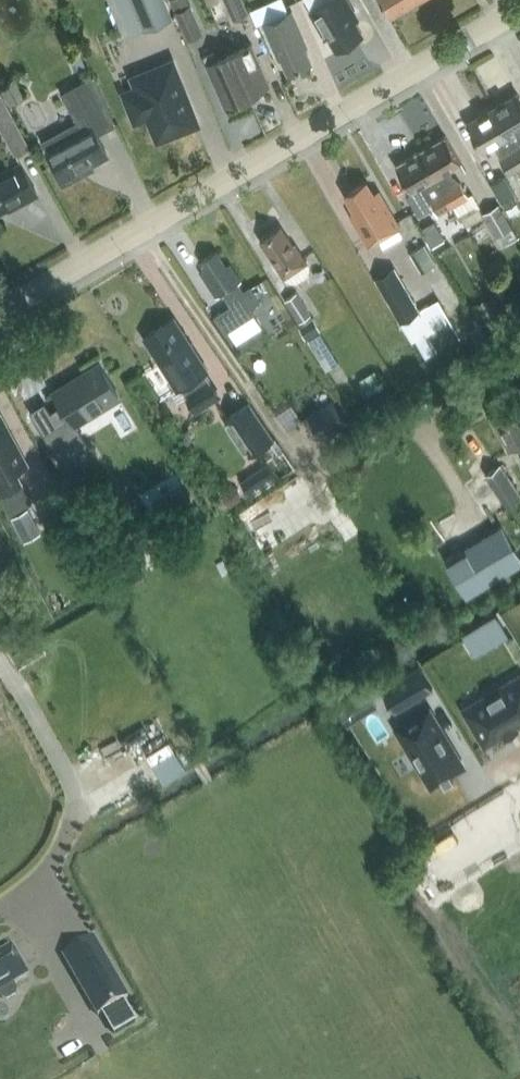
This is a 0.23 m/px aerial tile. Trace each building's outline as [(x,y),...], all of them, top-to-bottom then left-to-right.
[(144,27),(172,16),(165,0),(133,0),(144,27)] [(234,18),(249,11),(243,0),(226,0),(234,18)] [(311,11),(325,36),(329,34),(337,47),(362,32),(354,19),(358,17),(348,0),(330,0),(311,11)] [(417,0),(381,0),(390,16),(417,0)] [(190,3),(176,9),(176,10),(188,38),(203,32),(190,4),(190,3)] [(307,44),(292,10),(264,23),(279,57),(281,56),(288,71),(311,61),(305,45),(307,44)] [(269,83),(252,43),(229,53),(247,93),(269,83)] [(224,103),(247,93),(229,53),(218,59),(214,51),(204,55),(207,63),(224,103)] [(197,122),(172,61),(134,77),(138,87),(126,92),(136,118),(149,113),(158,137),(197,122)] [(97,134),(116,124),(93,74),(61,92),(78,122),(57,133),(58,134),(59,134),(62,139),(48,147),(56,162),(52,164),(63,184),(91,168),(89,164),(108,154),(97,134)] [(16,76),(1,84),(10,101),(25,93),(16,76)] [(31,147),(0,91),(0,126),(16,155),(31,147)] [(493,107),(519,153),(519,96),(518,92),(493,107)] [(468,122),(483,148),(496,141),(504,155),(500,157),(508,172),(519,166),(519,153),(493,107),(468,122)] [(446,135),(420,150),(453,204),(460,217),(479,206),(472,193),(468,195),(460,181),(456,183),(448,169),(461,161),(446,135)] [(432,204),(437,213),(453,204),(420,150),(396,164),(412,190),(406,193),(418,213),(432,204)] [(37,192),(21,162),(0,173),(0,210),(18,200),(19,202),(37,192)] [(504,207),(517,200),(503,175),(490,183),(504,207)] [(350,213),(369,244),(400,226),(380,191),(373,195),(365,181),(347,192),(357,209),(350,213)] [(483,212),(496,235),(512,226),(499,203),(483,212)] [(423,225),(432,242),(445,236),(436,219),(423,225)] [(308,274),(310,266),(295,243),(293,244),(281,224),(260,238),(287,279),(296,282),(308,274)] [(512,226),(496,235),(503,246),(518,237),(512,226)] [(251,306),(261,300),(251,285),(244,290),(239,282),(241,280),(230,263),(227,265),(217,250),(201,260),(205,267),(200,270),(217,296),(224,292),(232,304),(216,315),(227,331),(229,330),(228,330),(255,312),(251,306)] [(401,320),(419,309),(394,266),(375,277),(401,320)] [(299,321),(312,313),(297,291),(285,299),(299,321)] [(419,309),(401,320),(413,341),(414,340),(424,358),(435,352),(460,337),(452,323),(438,298),(419,309)] [(275,301),(263,309),(270,320),(282,312),(275,301)] [(299,326),(306,338),(321,328),(314,316),(299,326)] [(197,407),(218,393),(203,371),(207,368),(174,317),(144,336),(177,388),(185,382),(192,393),(189,395),(197,407)] [(69,416),(74,423),(75,422),(119,395),(99,363),(54,391),(69,416)] [(332,399),(307,416),(321,438),(347,421),(332,399)] [(518,414),(510,399),(493,408),(497,415),(492,418),(509,448),(519,443),(519,444),(519,413),(518,414)] [(274,438),(250,400),(224,417),(248,455),(274,438)] [(27,462),(1,412),(0,412),(0,492),(11,512),(31,501),(14,469),(27,462)] [(69,416),(44,432),(65,467),(93,450),(75,422),(74,423),(69,416)] [(468,486),(489,516),(519,495),(519,493),(500,464),(468,486)] [(78,465),(60,476),(69,490),(86,479),(78,465)] [(224,499),(233,503),(240,498),(240,488),(231,484),(224,490),(224,499)] [(190,500),(181,486),(154,502),(163,517),(190,500)] [(25,539),(41,531),(28,507),(12,516),(25,539)] [(483,623),(496,645),(509,638),(496,616),(483,623)] [(382,687),(396,710),(433,687),(419,664),(382,687)] [(519,721),(519,676),(465,709),(485,742),(519,721)] [(443,777),(445,780),(453,775),(451,772),(463,764),(429,708),(397,728),(431,784),(443,777)] [(168,740),(147,754),(163,776),(184,762),(168,740)] [(98,1015),(129,998),(95,937),(64,954),(98,1015)] [(3,998),(8,1000),(16,995),(18,990),(14,984),(29,975),(12,946),(0,953),(0,993),(3,998)]
